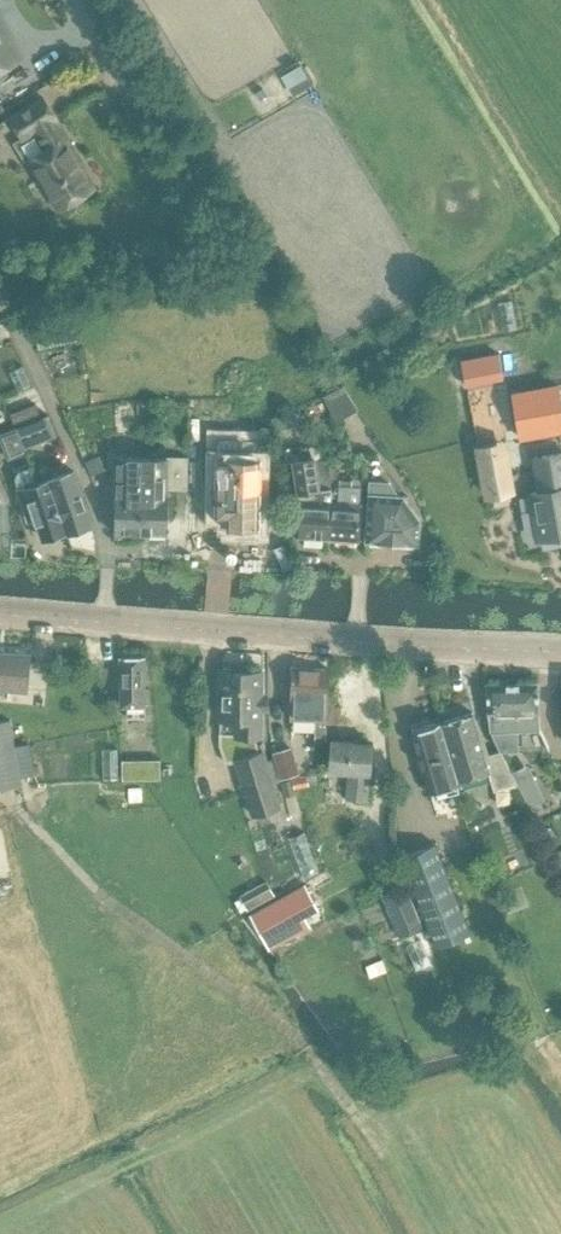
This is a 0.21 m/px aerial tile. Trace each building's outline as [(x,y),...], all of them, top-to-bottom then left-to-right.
[(13,59),(0,36),(0,67),(13,59)] [(284,78),(292,91),(312,79),(305,65),(284,78)] [(43,98),(11,117),(15,125),(23,138),(19,141),(58,207),(90,188),(62,139),(65,137),(53,116),(43,98)] [(495,353),(466,365),(478,398),(509,386),(495,353)] [(22,367),(10,373),(20,392),(31,386),(22,367)] [(513,393),(521,437),(560,430),(560,416),(556,386),(513,393)] [(342,387),(324,397),(337,423),(358,411),(342,387)] [(48,414),(41,416),(36,404),(10,414),(14,426),(23,448),(56,435),(48,414)] [(244,436),(244,421),(230,421),(230,436),(244,436)] [(23,448),(14,426),(0,433),(0,441),(8,460),(25,453),(23,448)] [(499,434),(477,438),(487,497),(512,493),(503,444),(501,444),(499,434)] [(560,535),(560,452),(533,457),(539,490),(529,492),(537,539),(560,535)] [(139,533),(142,455),(140,455),(140,454),(116,454),(114,532),(139,533)] [(187,490),(188,457),(142,455),(139,533),(165,534),(167,489),(187,490)] [(314,455),(291,460),(301,501),(299,535),(328,537),(331,503),(331,498),(325,497),(325,494),(323,493),(319,489),(315,461),(314,455)] [(98,456),(85,461),(91,474),(104,469),(98,456)] [(216,458),(215,515),(227,515),(226,525),(233,525),(233,529),(252,530),(252,525),(258,525),(259,459),(216,458)] [(327,459),(315,461),(319,489),(323,493),(325,494),(325,497),(331,498),(331,503),(328,537),(357,540),(361,487),(339,485),(331,492),(331,490),(330,488),(327,459)] [(29,462),(12,467),(19,489),(18,489),(28,520),(36,517),(43,537),(65,530),(64,526),(52,492),(48,479),(36,483),(29,462)] [(73,471),(48,479),(52,492),(64,526),(65,530),(66,533),(91,525),(73,471)] [(366,517),(364,542),(418,546),(420,520),(402,495),(397,494),(389,481),(369,479),(366,517)] [(31,652),(0,650),(0,687),(27,689),(31,652)] [(145,716),(145,705),(144,656),(119,657),(120,705),(126,705),(127,716),(145,716)] [(325,735),(326,667),(292,667),(291,720),(315,720),(315,735),(325,735)] [(219,734),(218,746),(224,764),(229,765),(236,763),(251,816),(278,808),(271,784),(280,781),(273,759),(265,762),(262,753),(258,754),(255,742),(255,735),(260,736),(262,671),(221,670),(219,734)] [(538,684),(486,684),(487,712),(491,730),(502,750),(540,749),(547,747),(539,730),(538,684)] [(469,713),(440,721),(458,781),(487,772),(493,791),(516,785),(499,750),(488,752),(484,739),(478,741),(469,713)] [(33,776),(28,742),(13,745),(9,720),(0,722),(0,789),(20,785),(19,778),(33,776)] [(417,728),(409,731),(428,792),(443,788),(445,795),(458,791),(455,782),(458,781),(440,721),(417,728)] [(330,725),(326,783),(365,786),(369,728),(363,728),(363,724),(350,723),(349,727),(330,725)] [(272,752),(279,779),(298,774),(290,747),(272,752)] [(118,749),(102,749),(103,782),(119,781),(118,749)] [(122,778),(160,777),(160,758),(122,759),(122,778)] [(527,765),(512,772),(529,806),(544,799),(527,765)] [(304,776),(280,783),(284,798),(294,795),(293,791),(297,790),(307,787),(304,776)] [(141,789),(128,789),(129,802),(142,801),(141,789)] [(303,832),(288,838),(305,880),(320,874),(303,832)] [(398,859),(435,946),(470,931),(434,844),(398,859)] [(266,881),(239,895),(248,910),(275,896),(266,881)] [(303,885),(251,913),(265,938),(316,910),(303,885)] [(380,895),(398,938),(422,927),(404,885),(380,895)] [(506,899),(499,902),(502,911),(510,908),(506,899)]
